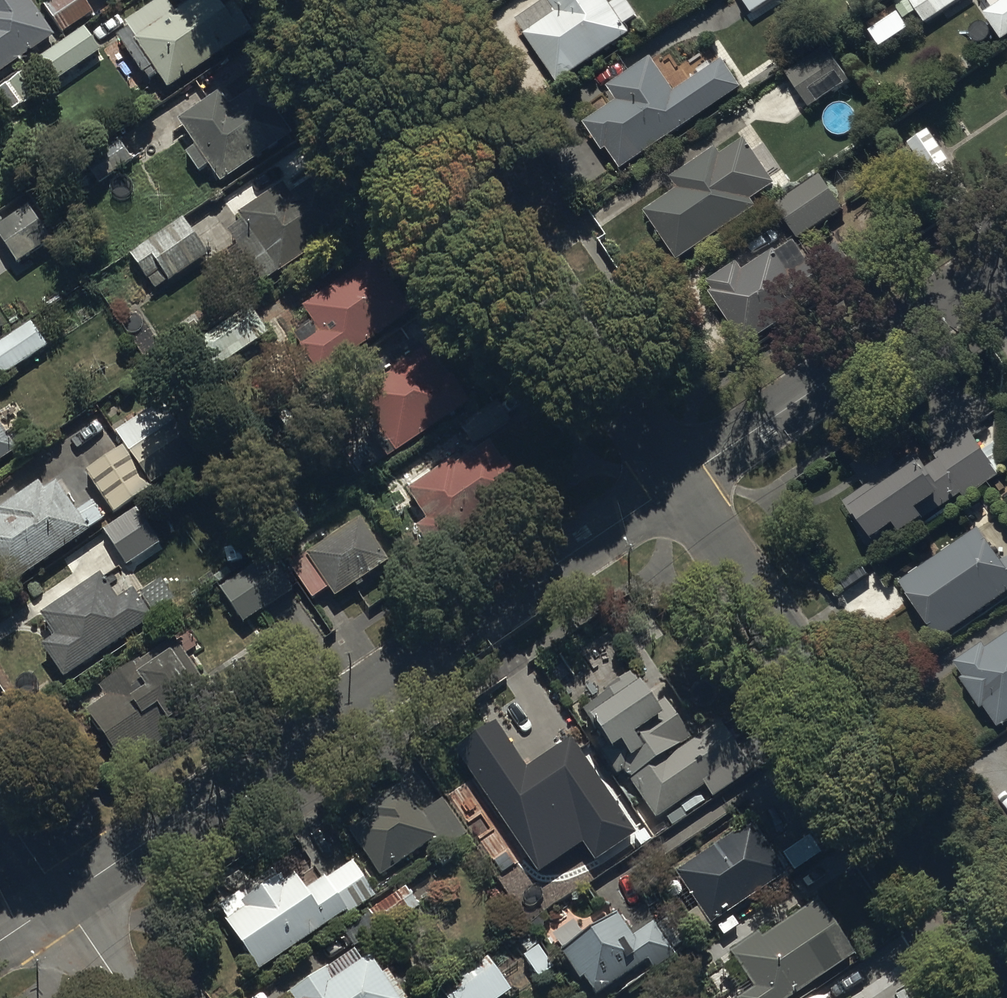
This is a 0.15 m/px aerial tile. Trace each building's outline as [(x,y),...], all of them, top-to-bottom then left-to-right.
[(55,32),(32,0),(0,0),(0,71),(55,32)] [(45,4),(62,30),(93,10),(86,0),(50,0),(45,4)] [(123,20),(166,86),(241,38),(216,0),(189,0),(172,11),(165,0),(155,0),(123,20)] [(609,0),(551,0),(560,15),(528,36),(559,84),(634,36),(627,26),(640,18),(629,0),(622,0),(613,6),(609,0)] [(753,14),(774,0),(743,0),(753,14)] [(896,9),(905,22),(918,13),(927,26),(964,0),(909,0),(896,9)] [(986,15),(1004,41),(1006,39),(1006,0),(986,15)] [(84,28),(0,88),(0,95),(12,111),(67,71),(77,84),(108,62),(84,28)] [(850,81),(826,48),(787,75),(811,109),(850,81)] [(626,170),(745,89),(727,63),(681,94),(656,58),(611,88),(620,102),(586,125),(605,154),(612,149),(626,170)] [(219,95),(179,121),(220,183),(297,131),(264,82),(226,106),(219,95)] [(933,129),(907,147),(936,190),(959,175),(938,144),(942,141),(933,129)] [(98,182),(132,162),(118,139),(84,160),(98,182)] [(681,263),(759,208),(754,201),(778,184),(749,141),(725,158),(718,147),(675,177),(684,189),(647,215),(681,263)] [(845,210),(821,175),(775,206),(799,241),(845,210)] [(281,184),(240,212),(278,269),(348,222),(318,176),(289,196),(281,184)] [(0,225),(0,239),(19,265),(44,247),(18,212),(0,225)] [(179,219),(130,255),(155,289),(204,254),(179,219)] [(813,265),(797,243),(778,256),(776,253),(746,274),(739,265),(712,284),(719,294),(714,297),(751,349),(859,273),(840,246),(813,265)] [(375,257),(303,308),(321,332),(300,347),(318,372),(410,308),(375,257)] [(251,306),(203,338),(223,367),(271,335),(251,306)] [(29,325),(0,344),(0,378),(1,379),(49,348),(33,323),(29,325)] [(475,399),(435,338),(348,395),(388,456),(475,399)] [(180,415),(129,450),(153,484),(204,450),(180,415)] [(16,449),(0,425),(0,459),(16,449)] [(867,490),(845,504),(860,526),(856,528),(877,560),(954,509),(953,507),(1000,476),(972,435),(937,458),(940,462),(928,470),(916,453),(899,464),(889,448),(855,471),(867,490)] [(492,436),(405,493),(440,546),(527,489),(492,436)] [(0,514),(0,587),(90,530),(57,478),(0,514)] [(136,509),(104,533),(129,567),(162,544),(136,509)] [(359,519),(307,553),(334,594),(386,560),(359,519)] [(979,530),(901,584),(941,642),(1006,597),(1006,560),(1002,563),(979,530)] [(266,552),(216,590),(241,624),(292,586),(266,552)] [(101,575),(43,615),(60,639),(44,650),(65,681),(156,619),(133,584),(116,596),(101,575)] [(107,698),(88,711),(124,764),(219,701),(175,636),(99,686),(107,698)] [(1006,724),(1006,639),(988,651),(985,646),(957,665),(966,678),(963,680),(984,711),(987,709),(1001,728),(1006,724)] [(606,698),(585,712),(609,746),(600,753),(617,776),(623,772),(656,819),(702,787),(711,800),(752,771),(720,724),(693,744),(663,702),(655,708),(632,675),(604,695),(606,698)] [(495,717),(454,745),(539,868),(583,838),(596,858),(637,830),(571,733),(527,763),(495,717)] [(378,814),(350,832),(378,877),(433,844),(440,855),(467,838),(443,799),(419,813),(396,775),(366,793),(378,814)] [(712,926),(788,874),(753,822),(677,874),(712,926)] [(820,832),(785,855),(795,871),(831,848),(820,832)] [(222,916),(260,974),(377,898),(355,864),(328,882),(326,878),(306,891),(297,878),(287,885),(282,877),(222,916)] [(382,932),(420,907),(406,886),(368,911),(382,932)] [(818,902),(732,953),(754,991),(743,997),(798,997),(801,996),(798,993),(852,961),(818,902)] [(619,917),(564,954),(594,997),(599,997),(648,964),(655,974),(677,959),(672,952),(686,943),(673,924),(661,933),(655,924),(634,939),(619,917)] [(526,955),(523,956),(539,981),(556,971),(539,945),(547,941),(536,925),(516,938),(526,955)] [(328,971),(290,995),(292,997),(405,997),(389,973),(383,976),(371,958),(334,981),(328,971)] [(512,992),(488,958),(438,993),(442,997),(503,997),(512,992)]
